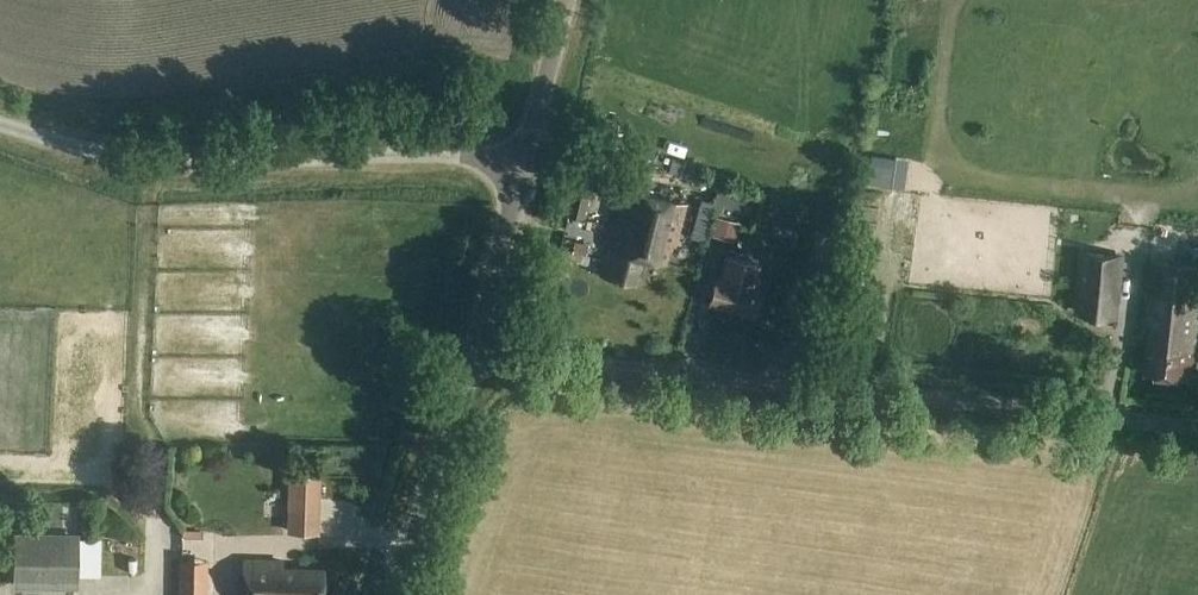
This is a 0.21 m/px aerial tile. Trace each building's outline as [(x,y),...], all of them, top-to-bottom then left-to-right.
[(871,155),(867,182),(891,186),(895,158),(871,155)] [(771,224),(779,200),(721,180),(712,203),(771,224)] [(574,181),(566,216),(584,220),(592,185),(574,181)] [(676,248),(688,203),(625,186),(600,276),(636,285),(643,257),(665,263),(670,246),(676,248)] [(717,217),(712,236),(735,242),(740,223),(717,217)] [(589,244),(574,241),(571,253),(586,256),(589,244)] [(1085,252),(1078,312),(1116,316),(1123,256),(1085,252)] [(752,316),(759,289),(747,285),(752,264),(724,256),(718,278),(716,278),(709,305),(752,316)] [(810,260),(807,277),(822,279),(825,262),(810,260)] [(1143,328),(1148,328),(1143,372),(1146,372),(1188,377),(1188,369),(1194,370),(1196,370),(1197,350),(1197,343),(1197,342),(1197,339),(1197,266),(1150,260),(1143,328)] [(289,474),(287,532),(319,532),(321,475),(289,474)] [(279,509),(269,509),(269,484),(246,484),(246,540),(279,540),(279,509)] [(15,534),(14,588),(79,588),(79,534),(15,534)] [(325,568),(285,567),(283,567),(283,560),(247,559),(242,559),(241,594),(325,594),(325,568)] [(181,584),(204,585),(205,560),(181,560),(181,584)]
